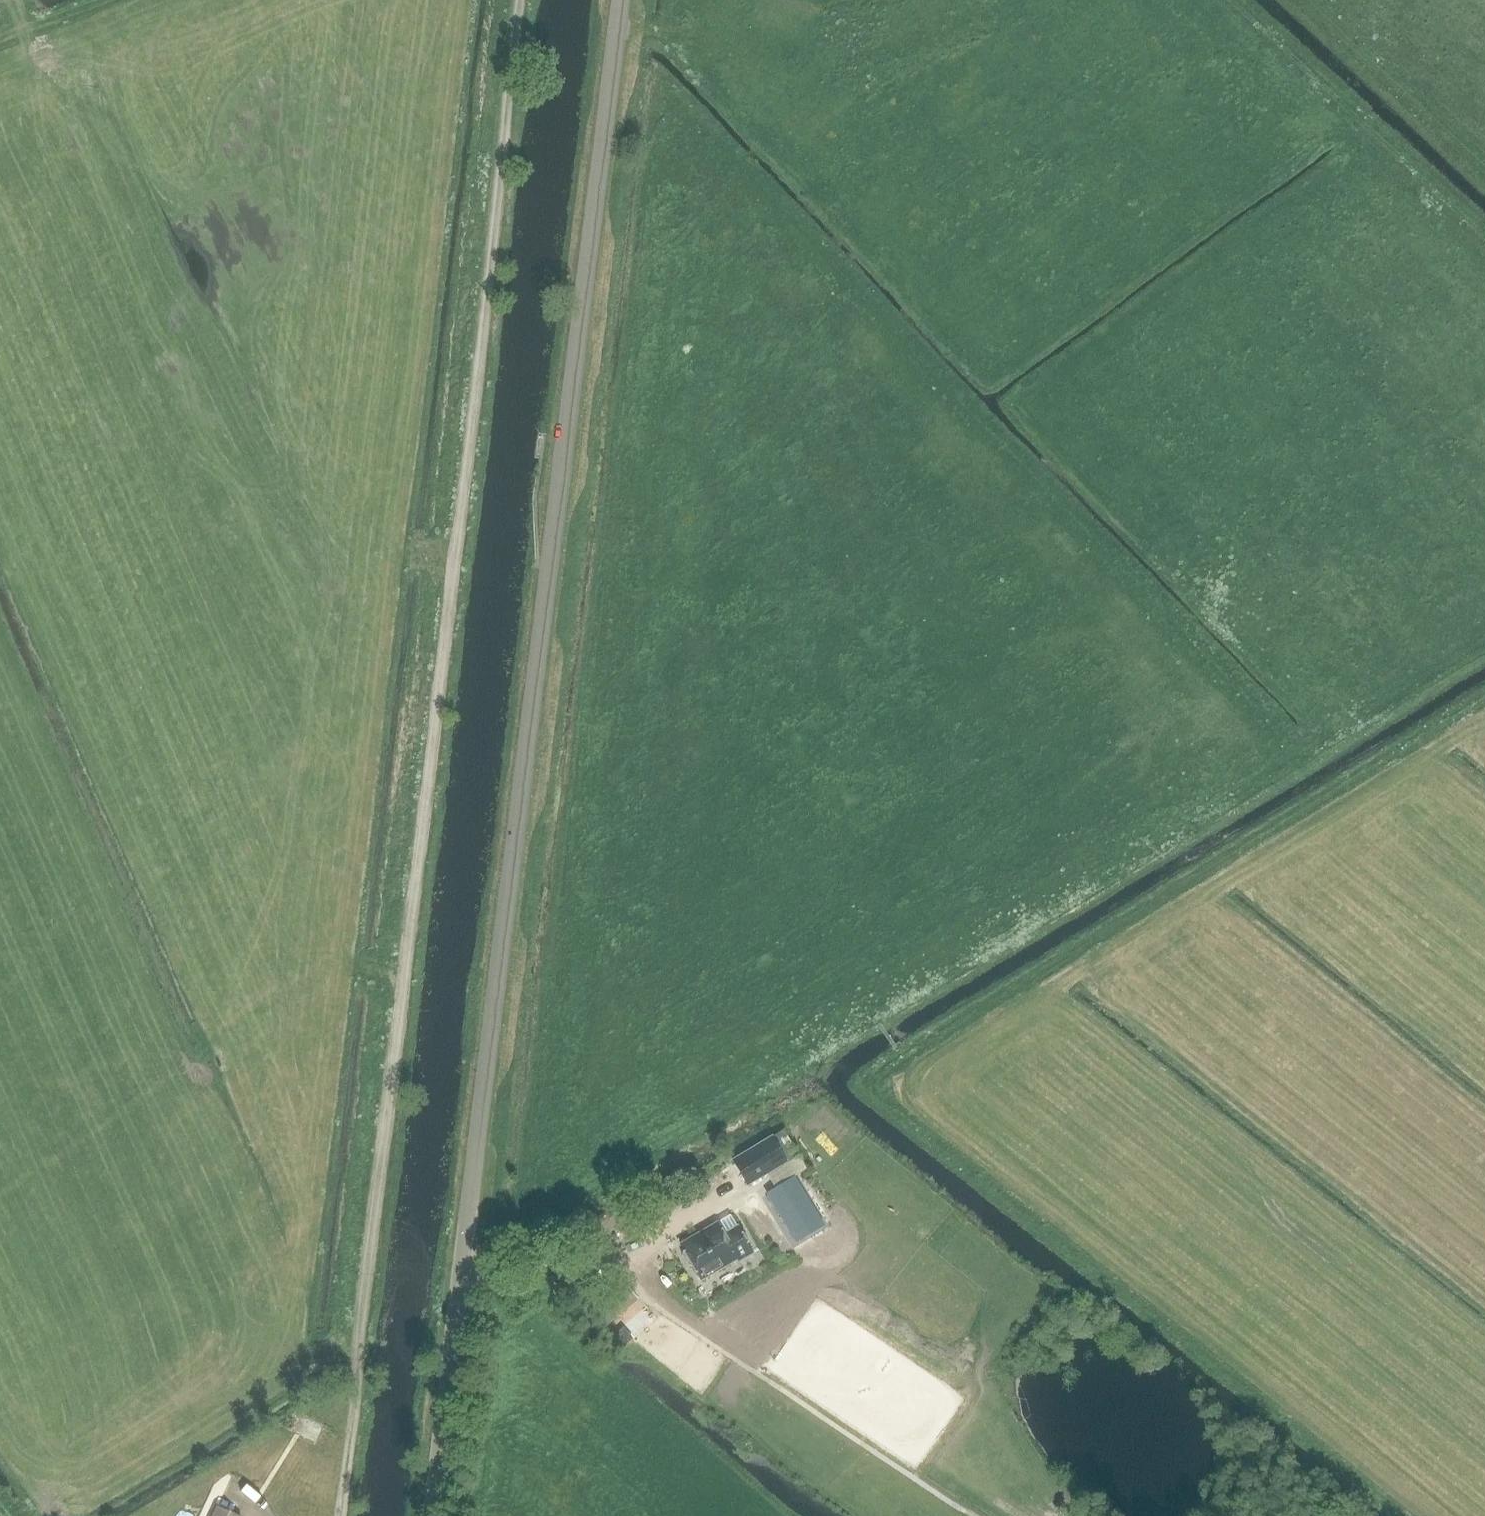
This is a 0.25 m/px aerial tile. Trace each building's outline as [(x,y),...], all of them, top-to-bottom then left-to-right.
[(798,1154),(783,1130),(733,1161),(747,1185),(798,1154)] [(789,1161),(794,1174),(809,1168),(803,1155),(789,1161)] [(797,1242),(821,1227),(790,1177),(767,1192),(797,1242)] [(700,1279),(713,1271),(715,1272),(723,1268),(723,1266),(736,1258),(738,1262),(753,1253),(736,1224),(722,1232),(718,1224),(681,1246),(683,1249),(682,1255),(688,1265),(693,1267),(700,1279)] [(637,1299),(628,1288),(608,1304),(616,1315),(637,1299)] [(651,1322),(642,1311),(623,1327),(633,1338),(651,1322)] [(632,1339),(622,1328),(611,1337),(621,1348),(632,1339)] [(219,1508),(216,1515),(237,1515),(219,1508)]
